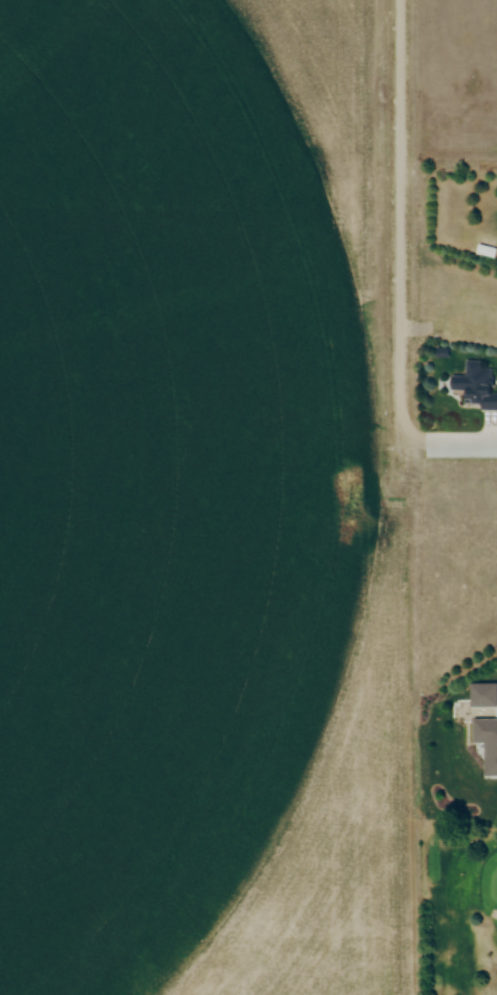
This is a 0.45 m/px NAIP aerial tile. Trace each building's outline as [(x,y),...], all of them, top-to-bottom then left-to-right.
[(496,257),(496,251),(496,250),(477,247),(475,254),(496,257)] [(490,394),(491,370),(480,369),(481,362),(461,361),(460,408),(496,409),(496,394),(490,394)] [(470,744),(480,744),(481,778),(496,778),(496,720),(469,720),(470,744)]
